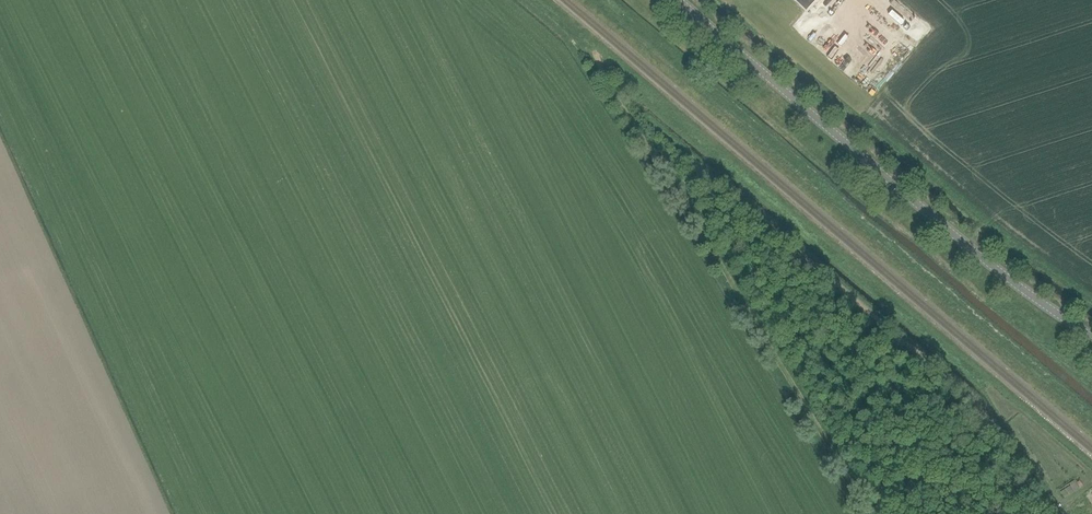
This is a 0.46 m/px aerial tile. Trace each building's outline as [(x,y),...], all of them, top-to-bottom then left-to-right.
[(806,10),(816,0),(795,0),(806,10)]
